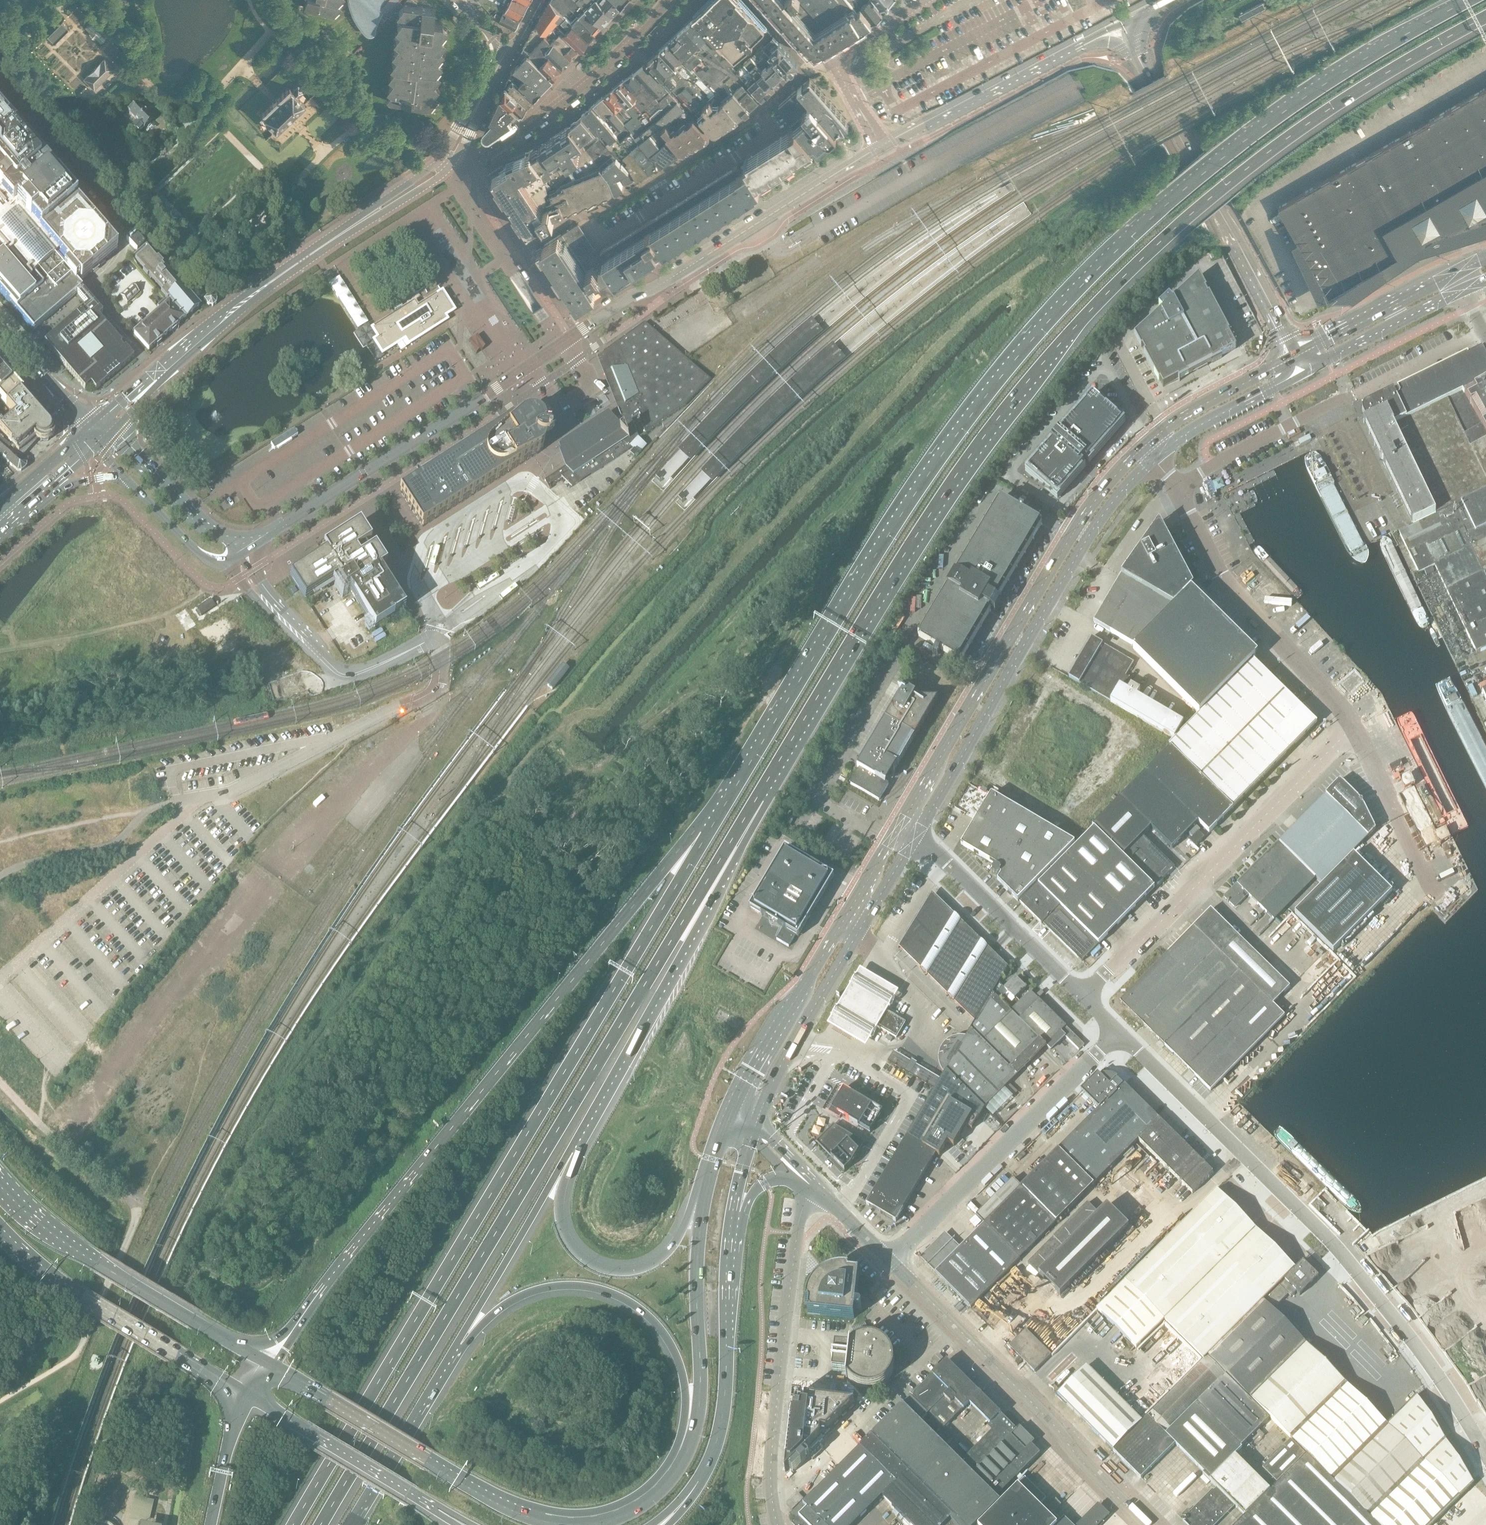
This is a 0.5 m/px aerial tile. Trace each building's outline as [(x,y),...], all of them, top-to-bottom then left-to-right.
[(303,2),(302,5),(311,7),(313,9),(314,8),(332,13),(333,12),(337,7),(335,5),(337,3),(338,3),(338,2),(336,0),(297,0),(303,2)] [(350,4),(355,12),(360,18),(366,23),(373,22),(376,17),(381,21),(387,15),(399,24),(397,27),(396,26),(396,27),(399,29),(394,34),(397,37),(396,39),(395,38),(394,39),(397,42),(393,47),(396,49),(394,52),(393,51),(393,52),(395,54),(391,59),(394,62),(392,64),(392,63),(391,64),(394,66),(390,72),(393,74),(391,77),(390,76),(389,77),(392,79),(388,84),(391,87),(389,89),(388,88),(388,89),(390,92),(386,98),(389,101),(399,102),(400,99),(408,100),(407,107),(430,110),(430,109),(434,104),(431,101),(433,99),(433,100),(434,99),(431,97),(435,91),(433,89),(434,87),(435,87),(436,86),(433,84),(437,79),(434,76),(436,74),(437,75),(437,74),(435,72),(439,66),(436,64),(438,62),(439,61),(436,59),(440,54),(438,52),(440,49),(440,50),(441,49),(438,47),(442,41),(439,39),(441,37),(442,37),(442,36),(440,34),(444,29),(441,27),(443,24),(444,25),(444,24),(441,22),(432,20),(433,8),(424,7),(422,5),(421,6),(416,5),(416,2),(414,0),(405,0),(402,3),(398,0),(349,0),(350,4)] [(482,4),(482,3),(484,1),(489,3),(504,11),(520,20),(524,11),(503,0),(478,0),(482,4)] [(528,3),(522,0),(503,0),(524,11),(528,3)] [(555,23),(564,12),(557,5),(550,0),(549,0),(536,23),(547,32),(555,23)] [(596,31),(582,16),(571,5),(566,0),(550,0),(557,5),(564,12),(589,38),(596,31)] [(582,16),(596,31),(602,23),(595,16),(579,0),(566,0),(571,5),(582,16)] [(595,16),(602,23),(613,12),(601,0),(579,0),(595,16)] [(613,12),(622,1),(620,0),(601,0),(613,12)] [(693,17),(692,17),(714,41),(735,61),(747,49),(748,46),(750,47),(752,46),(752,44),(752,42),(763,31),(765,27),(740,0),(710,0),(696,13),(693,15),(693,17)] [(763,9),(763,8),(767,12),(768,11),(769,12),(770,11),(774,16),(773,17),(774,18),(773,19),(777,23),(776,23),(800,50),(803,48),(808,53),(810,51),(814,55),(814,56),(815,56),(824,50),(825,52),(872,23),(860,8),(859,8),(858,9),(856,10),(848,0),(755,0),(763,9)] [(856,10),(859,8),(855,4),(856,3),(853,0),(848,0),(856,10)] [(860,8),(872,23),(882,16),(870,0),(869,0),(860,8)] [(1240,20),(1266,7),(1262,0),(1256,0),(1235,10),(1240,20)] [(514,30),(520,20),(504,11),(501,17),(496,12),(493,15),(499,21),(514,30)] [(589,38),(564,12),(555,23),(561,30),(580,48),(589,38)] [(684,24),(685,24),(708,48),(709,49),(726,68),(731,63),(732,65),(733,66),(737,63),(735,61),(714,41),(692,17),(684,24)] [(92,21),(86,28),(100,42),(107,36),(92,21)] [(54,42),(68,28),(61,22),(47,35),(54,42)] [(536,23),(535,25),(546,36),(571,58),(580,48),(561,30),(553,38),(547,32),(536,23)] [(561,30),(555,23),(547,32),(553,38),(561,30)] [(706,50),(708,48),(685,24),(677,32),(692,47),(696,44),(703,51),(705,49),(706,50)] [(524,46),(522,50),(530,54),(538,44),(546,36),(535,25),(532,32),(530,37),(529,36),(528,39),(528,40),(526,43),(525,44),(526,45),(525,46),(524,46)] [(692,65),(691,66),(690,67),(691,68),(699,76),(708,84),(719,73),(738,94),(750,108),(762,97),(744,78),(737,71),(733,66),(732,65),(731,63),(726,68),(709,49),(701,57),(692,47),(677,32),(669,40),(692,65)] [(571,58),(546,36),(538,44),(562,67),(571,58)] [(762,47),(771,57),(787,75),(798,64),(774,37),(762,47)] [(681,67),(687,73),(691,68),(690,67),(691,66),(667,41),(659,49),(678,70),(681,67)] [(562,67),(538,44),(530,54),(553,77),(562,67)] [(709,49),(708,48),(706,50),(705,49),(703,51),(696,44),(692,47),(701,57),(709,49)] [(688,81),(678,70),(659,49),(646,60),(669,84),(677,93),(678,94),(691,108),(701,98),(686,83),(688,81)] [(553,77),(530,54),(522,50),(513,66),(539,86),(542,89),(553,77)] [(744,78),(762,97),(776,84),(780,80),(787,75),(771,57),(764,63),(766,64),(762,68),(752,57),(737,71),(744,78)] [(83,79),(94,90),(115,68),(104,58),(83,79)] [(633,72),(641,81),(657,99),(655,100),(657,102),(669,91),(643,64),(633,72)] [(534,97),(541,89),(542,89),(539,86),(513,66),(509,75),(534,97)] [(657,99),(641,81),(633,72),(621,80),(641,102),(644,105),(646,108),(651,104),(657,102),(655,100),(657,99)] [(527,105),(534,97),(509,75),(505,84),(527,105)] [(847,119),(810,77),(797,88),(834,129),(847,119)] [(625,124),(631,131),(635,135),(654,119),(655,119),(646,108),(644,105),(641,102),(621,80),(613,88),(627,104),(635,115),(625,124)] [(261,115),(275,130),(304,103),(298,96),(304,90),(298,83),(292,89),(290,88),(290,87),(289,86),(288,87),(288,88),(280,95),(280,94),(268,106),(261,113),(260,114),(261,115)] [(505,84),(501,94),(521,112),(527,105),(505,84)] [(1428,120),(1459,185),(1485,169),(1485,87),(1428,120)] [(613,88),(602,96),(618,116),(623,112),(628,118),(632,115),(625,106),(627,104),(613,88)] [(656,215),(651,218),(666,242),(669,240),(672,243),(748,195),(757,190),(756,188),(776,176),(775,174),(786,167),(783,163),(787,161),(810,146),(812,145),(812,144),(814,143),(818,148),(829,139),(830,138),(830,137),(830,136),(829,135),(833,131),(835,131),(832,130),(831,128),(819,116),(807,102),(803,99),(800,92),(797,89),(796,89),(795,90),(796,90),(779,104),(797,124),(795,125),(796,127),(788,132),(743,160),(747,167),(740,171),(737,164),(656,215)] [(677,100),(669,91),(657,102),(651,104),(646,108),(655,119),(677,100)] [(697,114),(714,133),(738,117),(718,94),(717,94),(716,93),(695,112),(696,112),(697,114)] [(521,112),(501,94),(490,117),(493,120),(485,129),(491,134),(512,120),(510,117),(513,113),(516,116),(520,113),(521,112)] [(740,116),(750,108),(738,94),(728,102),(739,116),(740,116)] [(614,132),(617,135),(622,142),(624,140),(622,138),(631,131),(625,124),(618,116),(602,96),(593,104),(593,105),(604,117),(607,116),(618,128),(614,132)] [(654,119),(681,152),(710,135),(685,108),(684,108),(677,100),(655,119),(654,119)] [(153,119),(144,111),(138,104),(136,106),(133,102),(127,108),(131,112),(129,113),(137,121),(131,127),(138,133),(144,128),(153,119)] [(635,115),(627,104),(625,106),(632,115),(628,118),(623,112),(618,116),(625,124),(635,115)] [(617,135),(614,132),(592,106),(583,113),(583,114),(600,134),(602,132),(610,141),(617,135)] [(120,345),(122,343),(98,316),(102,312),(81,288),(82,288),(76,281),(80,278),(81,279),(117,248),(65,187),(72,182),(59,167),(56,170),(29,139),(23,145),(15,136),(18,133),(0,112),(0,291),(33,329),(77,292),(87,305),(44,342),(66,367),(85,389),(90,384),(96,390),(134,357),(125,347),(124,349),(120,345)] [(93,114),(87,120),(95,129),(101,123),(93,114)] [(636,158),(622,142),(617,135),(610,141),(602,132),(600,134),(583,114),(581,115),(614,155),(610,158),(622,173),(630,168),(627,163),(636,158)] [(581,115),(569,125),(581,140),(580,141),(590,154),(591,154),(600,146),(606,154),(610,158),(614,155),(581,115)] [(654,119),(635,135),(635,136),(653,158),(655,157),(659,165),(681,152),(654,119)] [(580,141),(581,140),(569,125),(555,135),(558,138),(554,140),(575,167),(590,154),(580,141)] [(1442,195),(1444,193),(1414,128),(1404,133),(1278,207),(1328,294),(1398,254),(1383,228),(1442,195)] [(622,142),(636,158),(638,157),(649,170),(650,171),(657,166),(653,158),(635,136),(635,135),(631,131),(622,138),(624,140),(622,142)] [(591,154),(590,154),(575,167),(554,140),(558,138),(555,135),(541,144),(541,145),(533,150),(532,149),(509,159),(510,162),(504,167),(502,165),(487,175),(495,188),(502,198),(527,236),(554,218),(553,215),(559,213),(563,211),(565,214),(573,207),(575,210),(584,203),(585,206),(594,199),(595,201),(604,195),(605,197),(614,190),(609,177),(591,154)] [(622,173),(610,158),(606,154),(600,146),(591,154),(609,177),(614,190),(624,186),(618,175),(622,173)] [(638,157),(636,158),(627,163),(630,168),(631,170),(635,176),(636,179),(650,171),(649,170),(638,157)] [(624,182),(632,178),(635,176),(631,170),(620,176),(624,182)] [(666,242),(651,218),(600,251),(617,278),(653,255),(654,252),(653,252),(658,249),(657,247),(666,242)] [(536,250),(568,299),(574,307),(600,290),(599,290),(605,286),(615,279),(578,222),(562,233),(536,250)] [(144,244),(134,232),(126,239),(137,251),(144,244)] [(130,258),(166,299),(183,318),(184,317),(185,318),(199,305),(146,245),(136,253),(130,258)] [(1161,310),(1139,330),(1134,335),(1139,345),(1141,348),(1142,348),(1145,353),(1144,353),(1159,382),(1160,381),(1163,387),(1178,379),(1179,380),(1188,375),(1188,374),(1192,372),(1198,368),(1199,369),(1201,369),(1202,368),(1202,366),(1207,363),(1212,361),(1212,362),(1222,357),(1221,356),(1236,348),(1228,333),(1230,332),(1209,294),(1208,295),(1205,290),(1207,289),(1201,278),(1199,275),(1172,300),(1169,297),(1159,307),(1161,310)] [(132,285),(120,296),(126,303),(139,292),(132,285)] [(453,310),(441,292),(412,310),(409,305),(380,323),(386,332),(380,336),(389,349),(409,335),(413,341),(443,321),(440,318),(453,310)] [(203,299),(208,305),(208,306),(212,307),(216,304),(217,300),(212,293),(203,299)] [(183,318),(166,299),(157,306),(160,310),(151,319),(147,314),(140,320),(144,325),(134,334),(148,350),(183,319),(183,318)] [(657,333),(645,322),(604,351),(628,408),(630,415),(633,422),(626,427),(618,433),(613,428),(610,424),(593,435),(565,454),(569,464),(545,480),(550,489),(550,488),(548,485),(561,476),(572,487),(580,481),(581,481),(579,479),(590,472),(591,474),(592,474),(632,446),(634,448),(629,452),(632,456),(645,446),(641,441),(640,438),(686,405),(710,379),(700,370),(686,358),(657,333)] [(484,347),(477,335),(474,338),(471,339),(468,342),(476,354),(478,351),(482,350),(484,347)] [(1362,410),(1362,412),(1363,414),(1366,420),(1363,421),(1363,422),(1363,423),(1364,423),(1369,433),(1369,434),(1374,445),(1374,446),(1375,446),(1380,456),(1380,457),(1381,458),(1382,462),(1385,468),(1386,468),(1391,479),(1390,479),(1391,479),(1390,479),(1391,480),(1396,490),(1396,491),(1397,491),(1402,501),(1401,502),(1402,502),(1402,503),(1402,502),(1407,513),(1407,514),(1408,514),(1412,523),(1411,523),(1412,524),(1412,525),(1485,490),(1485,357),(1482,349),(1480,349),(1472,354),(1468,356),(1467,356),(1466,354),(1397,389),(1397,391),(1396,392),(1394,392),(1394,391),(1393,390),(1369,403),(1366,404),(1364,405),(1363,407),(1362,408),(1362,410)] [(6,405),(20,392),(23,390),(3,367),(0,369),(0,398),(6,405)] [(20,458),(37,440),(38,441),(40,441),(42,442),(44,442),(45,441),(46,441),(48,441),(49,440),(51,439),(52,438),(53,437),(53,436),(54,434),(54,433),(54,432),(55,431),(55,429),(54,428),(54,427),(54,426),(54,425),(53,425),(53,424),(52,423),(33,401),(32,401),(28,397),(28,396),(28,395),(27,396),(25,398),(20,392),(6,405),(15,415),(0,429),(0,440),(20,458)] [(1025,471),(1057,500),(1086,467),(1081,463),(1084,459),(1089,464),(1125,422),(1093,394),(1025,471)] [(399,492),(421,527),(539,452),(540,451),(541,450),(542,449),(543,447),(544,445),(544,443),(548,442),(552,439),(549,435),(545,433),(544,430),(544,427),(543,423),(540,420),(537,417),(533,415),(528,415),(522,417),(518,420),(516,423),(512,421),(512,420),(504,425),(419,479),(417,478),(415,478),(414,480),(415,482),(399,492)] [(0,440),(0,459),(2,457),(18,471),(21,471),(26,467),(26,463),(20,458),(0,440)] [(1224,494),(1223,496),(1235,518),(1329,471),(1319,452),(1309,450),(1309,451),(1228,491),(1224,494)] [(1217,493),(1211,480),(1202,484),(1209,496),(1205,499),(1207,502),(1216,498),(1214,494),(1217,493)] [(1412,525),(1410,526),(1398,531),(1398,532),(1409,553),(1425,545),(1435,565),(1434,566),(1465,631),(1485,621),(1485,490),(1412,525)] [(992,528),(990,527),(975,552),(973,551),(959,575),(955,573),(947,587),(951,589),(921,638),(947,653),(957,659),(994,597),(992,592),(993,591),(995,591),(996,590),(996,588),(995,587),(996,585),(1001,585),(1038,523),(1028,516),(1003,501),(1002,502),(1006,504),(992,528)] [(1159,521),(1121,575),(1173,607),(1190,590),(1191,589),(1193,586),(1159,521)] [(305,599),(336,579),(344,592),(349,589),(374,628),(405,609),(380,570),(386,566),(375,548),(369,552),(365,546),(371,542),(359,524),(323,548),(326,553),(290,576),(294,582),(300,593),(305,599)] [(1419,573),(1434,566),(1435,565),(1425,545),(1409,553),(1419,573)] [(1102,607),(1094,622),(1119,637),(1135,646),(1133,648),(1200,713),(1253,660),(1255,657),(1257,654),(1225,622),(1191,589),(1190,590),(1173,607),(1121,575),(1108,598),(1113,601),(1107,610),(1102,607)] [(200,613),(217,607),(214,599),(197,605),(200,613)] [(1485,648),(1485,621),(1465,631),(1476,653),(1485,648)] [(1073,668),(1068,676),(1068,677),(1079,683),(1174,739),(1183,723),(1137,696),(1140,691),(1131,685),(1130,687),(1121,682),(1133,662),(1112,649),(1103,644),(1103,643),(1092,637),(1091,637),(1086,646),(1073,668)] [(1200,713),(1169,745),(1233,808),(1317,723),(1300,706),(1299,705),(1300,705),(1299,704),(1298,703),(1293,698),(1293,697),(1269,671),(1268,672),(1267,674),(1256,663),(1254,661),(1253,660),(1200,713)] [(547,685),(552,689),(568,670),(562,665),(547,685)] [(899,691),(901,692),(901,691),(903,692),(905,690),(890,681),(884,692),(894,698),(899,691)] [(901,691),(901,692),(903,693),(901,696),(900,695),(897,699),(857,767),(860,768),(850,783),(878,800),(879,800),(888,784),(885,782),(896,763),(912,736),(915,738),(938,698),(921,698),(921,699),(919,702),(914,699),(915,696),(916,696),(916,695),(905,689),(905,690),(903,692),(901,691)] [(1065,705),(1029,766),(1062,786),(1099,724),(1065,705)] [(1130,786),(1092,825),(1094,827),(1107,840),(1123,856),(1126,854),(1139,840),(1141,838),(1143,836),(1143,835),(1144,834),(1150,828),(1151,827),(1163,840),(1164,840),(1172,848),(1180,840),(1198,822),(1206,830),(1209,832),(1230,811),(1233,808),(1169,745),(1136,778),(1137,779),(1130,786)] [(1402,765),(1400,760),(1389,766),(1391,771),(1402,765)] [(1279,842),(1314,878),(1315,877),(1321,883),(1322,883),(1323,884),(1294,913),(1333,952),(1354,930),(1372,912),(1373,912),(1381,903),(1382,903),(1392,892),(1377,878),(1377,877),(1368,869),(1368,868),(1368,869),(1353,854),(1351,853),(1357,847),(1368,836),(1368,837),(1375,830),(1374,827),(1362,803),(1362,802),(1362,801),(1361,800),(1360,800),(1358,798),(1340,780),(1337,782),(1327,792),(1325,794),(1325,795),(1312,808),(1306,814),(1299,821),(1298,821),(1299,822),(1290,830),(1290,831),(1279,842)] [(996,877),(997,877),(998,877),(1000,875),(1001,875),(999,879),(998,881),(1018,901),(1075,843),(1000,800),(992,794),(961,845),(999,868),(999,869),(996,868),(995,869),(994,869),(993,870),(992,871),(992,872),(992,873),(992,874),(993,875),(994,876),(996,877)] [(1154,887),(1123,856),(1107,840),(1094,827),(1038,884),(1098,944),(1154,887)] [(1195,846),(1204,837),(1198,832),(1190,841),(1195,846)] [(1174,867),(1143,836),(1141,838),(1139,840),(1126,854),(1157,885),(1174,867)] [(1231,890),(1224,897),(1235,907),(1248,894),(1273,919),(1313,879),(1314,878),(1279,842),(1278,842),(1237,884),(1231,890)] [(783,928),(776,939),(789,947),(802,925),(801,924),(830,875),(786,849),(785,849),(751,907),(751,908),(762,915),(762,914),(779,924),(779,925),(783,928)] [(1021,902),(1043,923),(1059,907),(1037,885),(1021,902)] [(1007,969),(997,959),(933,896),(901,947),(976,1020),(992,992),(998,982),(1007,969)] [(1081,962),(1098,945),(1059,907),(1043,923),(1081,962)] [(1126,996),(1128,997),(1128,1006),(1126,1007),(1151,1032),(1157,1038),(1164,1045),(1165,1045),(1171,1051),(1180,1061),(1210,1090),(1240,1060),(1283,1016),(1280,1013),(1280,1012),(1282,1010),(1283,1011),(1286,1009),(1285,1008),(1286,1007),(1278,999),(1290,987),(1248,946),(1229,927),(1218,916),(1211,909),(1194,927),(1168,954),(1126,996)] [(898,990),(861,969),(828,1026),(865,1047),(877,1026),(886,1011),(898,990)] [(1026,988),(1015,977),(1004,988),(1007,992),(1015,999),(1026,988)] [(1004,988),(998,982),(992,992),(1000,1000),(1007,992),(1004,988)] [(1030,991),(1010,1010),(1019,1019),(1036,1002),(1039,999),(1030,991)] [(1017,1075),(1046,1046),(1019,1019),(1010,1010),(1000,1000),(992,992),(976,1020),(971,1029),(1017,1075)] [(1036,1002),(1019,1019),(1046,1046),(1054,1039),(1058,1043),(1065,1036),(1079,1050),(1084,1045),(1039,999),(1036,1002)] [(877,1026),(878,1027),(896,1038),(905,1022),(886,1011),(877,1026)] [(960,1046),(957,1052),(951,1062),(976,1087),(989,1100),(994,1095),(1003,1087),(1004,1088),(1017,1075),(971,1029),(965,1037),(965,1038),(960,1046)] [(912,1061),(911,1062),(905,1072),(910,1074),(916,1064),(912,1061)] [(966,1125),(972,1129),(984,1108),(946,1069),(907,1136),(936,1154),(939,1156),(947,1142),(953,1146),(966,1125)] [(1094,1184),(1138,1140),(1159,1119),(1124,1084),(1122,1085),(1116,1080),(1118,1078),(1116,1076),(1114,1075),(1112,1075),(1108,1071),(1106,1074),(1104,1074),(1102,1075),(1099,1075),(1098,1074),(1094,1077),(1080,1091),(1098,1109),(1058,1149),(1093,1184),(1094,1184)] [(844,1090),(831,1111),(837,1115),(836,1117),(839,1119),(841,1117),(870,1134),(882,1113),(878,1111),(880,1109),(876,1107),(874,1109),(859,1099),(860,1097),(856,1095),(855,1097),(844,1090)] [(1213,1172),(1164,1124),(1159,1119),(1138,1140),(1192,1193),(1213,1172)] [(833,1127),(816,1143),(833,1161),(830,1164),(841,1175),(851,1166),(864,1145),(833,1127)] [(895,1221),(936,1154),(907,1136),(866,1204),(895,1221)] [(1021,1186),(1056,1222),(1093,1184),(1058,1149),(1021,1186)] [(1019,1259),(1056,1222),(1021,1186),(984,1224),(1019,1259)] [(1295,1268),(1216,1189),(1125,1281),(1164,1320),(1203,1359),(1295,1268)] [(1028,1262),(1060,1295),(1128,1226),(1107,1205),(1098,1214),(1087,1203),(1028,1262)] [(922,1259),(970,1307),(1019,1259),(984,1224),(960,1247),(947,1234),(922,1259)] [(1318,1276),(1303,1261),(1284,1279),(1300,1295),(1318,1276)] [(811,1286),(810,1287),(809,1289),(808,1292),(807,1294),(807,1296),(806,1298),(806,1300),(805,1302),(809,1303),(808,1313),(854,1318),(855,1309),(859,1309),(860,1309),(861,1308),(861,1307),(861,1306),(861,1305),(860,1305),(860,1304),(859,1304),(855,1303),(859,1272),(849,1271),(849,1268),(847,1267),(845,1267),(843,1267),(840,1267),(838,1268),(836,1268),(834,1268),(832,1269),(830,1270),(828,1271),(826,1272),(824,1273),(822,1274),(820,1275),(818,1277),(817,1278),(815,1280),(814,1281),(813,1283),(812,1284),(811,1286)] [(1136,1348),(1164,1320),(1125,1281),(1097,1309),(1136,1348)] [(1288,1294),(1279,1286),(1265,1300),(1273,1309),(1288,1294)] [(1378,1524),(1431,1524),(1459,1497),(1387,1424),(1264,1301),(1209,1356),(1332,1479),(1378,1524)] [(1362,1326),(1368,1320),(1363,1315),(1357,1321),(1362,1326)] [(1026,1329),(1009,1346),(1034,1372),(1051,1355),(1026,1329)] [(836,1346),(834,1356),(833,1355),(833,1356),(834,1356),(834,1361),(832,1361),(832,1362),(834,1362),(833,1372),(847,1373),(846,1378),(847,1378),(847,1377),(848,1378),(849,1379),(850,1380),(851,1381),(852,1382),(854,1383),(855,1384),(856,1385),(859,1386),(860,1387),(862,1387),(863,1388),(865,1388),(867,1388),(868,1388),(870,1388),(871,1388),(873,1388),(874,1388),(876,1387),(877,1387),(879,1386),(880,1385),(882,1384),(884,1383),(886,1382),(887,1381),(888,1379),(889,1378),(890,1377),(891,1375),(891,1374),(892,1373),(893,1371),(893,1370),(893,1368),(894,1367),(894,1365),(894,1363),(894,1362),(894,1360),(894,1359),(893,1357),(893,1355),(893,1354),(892,1352),(891,1351),(891,1350),(890,1348),(889,1347),(888,1346),(887,1345),(886,1344),(884,1342),(883,1342),(882,1341),(880,1340),(879,1339),(877,1339),(876,1338),(874,1338),(871,1337),(870,1337),(866,1337),(863,1338),(862,1338),(860,1338),(859,1339),(857,1340),(856,1340),(854,1341),(853,1342),(852,1343),(851,1344),(851,1343),(850,1343),(850,1348),(836,1346)] [(943,1358),(938,1353),(933,1359),(938,1363),(943,1358)] [(1199,1365),(1216,1381),(1224,1372),(1208,1356),(1199,1365)] [(946,1361),(903,1405),(920,1422),(928,1413),(932,1417),(941,1426),(943,1428),(960,1411),(961,1412),(969,1404),(990,1424),(1001,1414),(1000,1414),(947,1361),(946,1361)] [(1207,1389),(1216,1381),(1199,1365),(1191,1373),(1207,1389)] [(1057,1395),(1113,1450),(1142,1421),(1086,1366),(1057,1395)] [(1191,1373),(1183,1381),(1199,1397),(1207,1389),(1191,1373)] [(1192,1404),(1199,1397),(1183,1381),(1176,1388),(1192,1404)] [(1168,1396),(1184,1412),(1192,1404),(1176,1388),(1168,1396)] [(1416,1395),(1387,1424),(1459,1497),(1460,1497),(1474,1483),(1416,1395)] [(803,1403),(803,1397),(794,1396),(793,1408),(795,1408),(794,1411),(792,1411),(785,1472),(820,1437),(821,1431),(827,1431),(851,1407),(854,1404),(854,1403),(809,1398),(808,1403),(803,1403)] [(1184,1412),(1168,1396),(1159,1405),(1176,1421),(1184,1412)] [(1250,1415),(1258,1408),(1246,1396),(1239,1404),(1250,1415)] [(995,1498),(961,1462),(920,1422),(903,1405),(902,1404),(805,1502),(803,1501),(789,1515),(795,1520),(792,1523),(794,1524),(853,1524),(881,1497),(910,1524),(946,1524),(950,1521),(954,1524),(977,1524),(1000,1502),(995,1498)] [(1230,1412),(1242,1423),(1250,1415),(1239,1404),(1230,1412)] [(1151,1413),(1168,1429),(1176,1421),(1159,1405),(1151,1413)] [(1250,1415),(1261,1426),(1269,1419),(1258,1408),(1250,1415)] [(1230,1412),(1223,1420),(1234,1431),(1242,1423),(1230,1412)] [(1151,1413),(1145,1419),(1161,1435),(1168,1429),(1151,1413)] [(992,1431),(961,1462),(996,1498),(1040,1453),(1034,1447),(1031,1445),(1016,1430),(1014,1428),(1012,1426),(1001,1414),(990,1424),(987,1427),(992,1431)] [(1261,1426),(1250,1415),(1242,1423),(1253,1435),(1261,1426)] [(534,1418),(532,1421),(531,1424),(540,1429),(543,1423),(534,1418)] [(1136,1428),(1153,1444),(1161,1435),(1145,1419),(1136,1428)] [(1234,1431),(1223,1420),(1215,1427),(1226,1439),(1234,1431)] [(1242,1423),(1234,1431),(1245,1443),(1253,1435),(1242,1423)] [(1207,1436),(1218,1447),(1226,1439),(1215,1427),(1207,1436)] [(1136,1428),(1128,1436),(1144,1452),(1153,1444),(1136,1428)] [(1238,1450),(1245,1443),(1234,1431),(1226,1439),(1238,1450)] [(1136,1461),(1144,1452),(1128,1436),(1119,1444),(1136,1461)] [(1218,1447),(1207,1436),(1199,1444),(1210,1455),(1218,1447)] [(1238,1450),(1226,1439),(1218,1447),(1229,1458),(1238,1450)] [(1284,1449),(1297,1463),(1305,1455),(1292,1441),(1284,1449)] [(1136,1461),(1119,1444),(1113,1451),(1129,1467),(1136,1461)] [(1202,1463),(1210,1455),(1199,1444),(1191,1452),(1202,1463)] [(1210,1455),(1221,1466),(1229,1458),(1218,1447),(1210,1455)] [(1297,1463),(1284,1449),(1276,1457),(1289,1471),(1297,1463)] [(1191,1452),(1184,1458),(1195,1470),(1202,1463),(1191,1452)] [(1306,1454),(1277,1483),(1270,1490),(1246,1514),(1236,1524),(1377,1524),(1306,1454)] [(1210,1455),(1202,1463),(1213,1474),(1221,1466),(1210,1455)] [(1268,1465),(1281,1479),(1289,1471),(1276,1457),(1268,1465)] [(1187,1478),(1195,1470),(1184,1458),(1176,1467),(1187,1478)] [(1207,1481),(1213,1474),(1202,1463),(1195,1470),(1207,1481)] [(1274,1486),(1281,1479),(1268,1465),(1260,1473),(1274,1486)] [(1187,1478),(1176,1467),(1167,1475),(1178,1487),(1187,1478)] [(1187,1478),(1198,1489),(1207,1481),(1195,1470),(1187,1478)] [(1252,1481),(1266,1494),(1274,1486),(1260,1473),(1252,1481)] [(1167,1475),(1159,1484),(1170,1495),(1178,1487),(1167,1475)] [(1064,1517),(1060,1521),(1052,1513),(1047,1518),(1037,1508),(1045,1499),(1024,1478),(1009,1494),(1009,1493),(1000,1502),(977,1524),(1072,1524),(1064,1517)] [(1190,1498),(1198,1489),(1187,1478),(1178,1487),(1190,1498)] [(1266,1494),(1252,1481),(1244,1489),(1257,1503),(1266,1494)] [(1163,1502),(1170,1495),(1159,1484),(1151,1491),(1163,1502)] [(1178,1487),(1170,1495),(1181,1506),(1190,1498),(1178,1487)] [(1244,1489),(1236,1497),(1249,1511),(1257,1503),(1244,1489)] [(798,1493),(786,1504),(792,1510),(803,1498),(798,1493)] [(1174,1514),(1181,1506),(1170,1495),(1163,1502),(1174,1514)] [(1243,1517),(1249,1511),(1236,1497),(1229,1504),(1243,1517)] [(1229,1504),(1221,1512),(1234,1524),(1235,1524),(1243,1517),(1229,1504)] [(1108,1516),(1099,1507),(1083,1523),(1081,1524),(1099,1524),(1108,1516)] [(1212,1521),(1217,1524),(1234,1524),(1221,1512),(1212,1521)]
